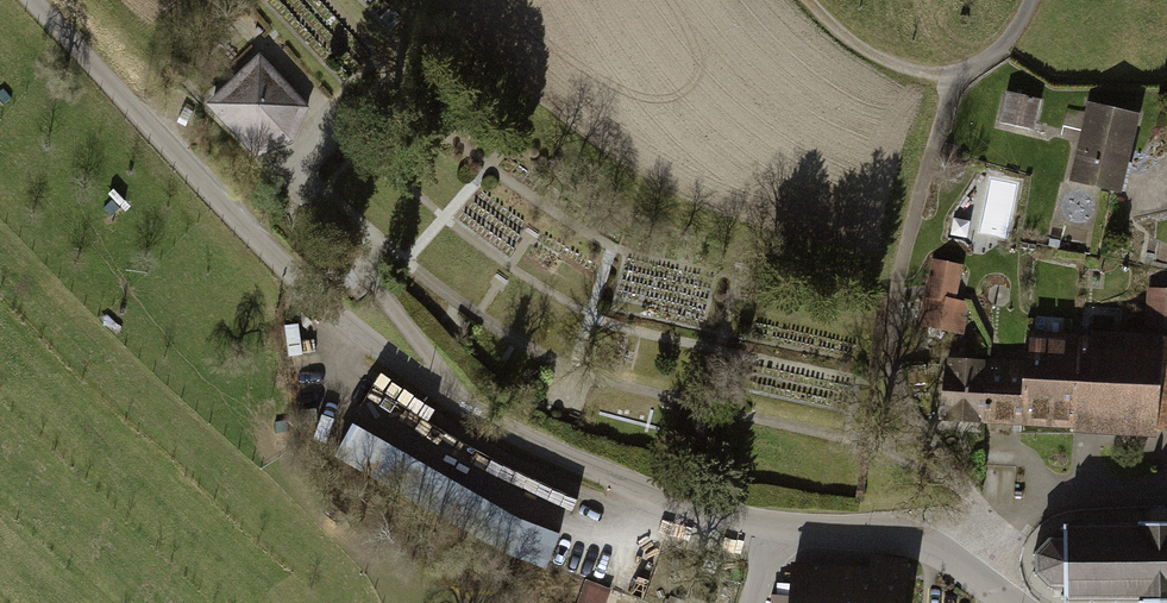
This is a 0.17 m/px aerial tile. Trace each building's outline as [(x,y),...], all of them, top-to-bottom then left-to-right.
[(259,58),(208,106),(256,157),(294,144),(308,109),(259,58)] [(1043,101),(1008,93),(1001,123),(1036,132),(1043,101)] [(1141,117),(1090,105),(1072,182),(1123,194),(1141,117)] [(946,298),(957,301),(964,265),(933,259),(925,300),(945,304),(946,298)] [(1149,290),(1145,337),(1030,328),(1027,363),(950,357),(946,412),(1166,430),(1166,291),(1149,290)] [(945,304),(925,300),(921,325),(962,333),(968,303),(957,301),(946,298),(945,304)] [(353,429),(336,460),(501,555),(548,573),(560,537),(519,522),(353,429)] [(489,471),(508,477),(511,468),(534,475),(529,492),(581,508),(589,479),(495,451),(489,471)] [(1064,542),(1050,542),(1036,556),(1036,576),(1050,590),(1065,590),(1065,602),(1166,602),(1166,524),(1143,524),(1143,528),(1064,528),(1064,542)] [(907,554),(870,552),(870,563),(792,558),(789,602),(904,602),(907,554)]
